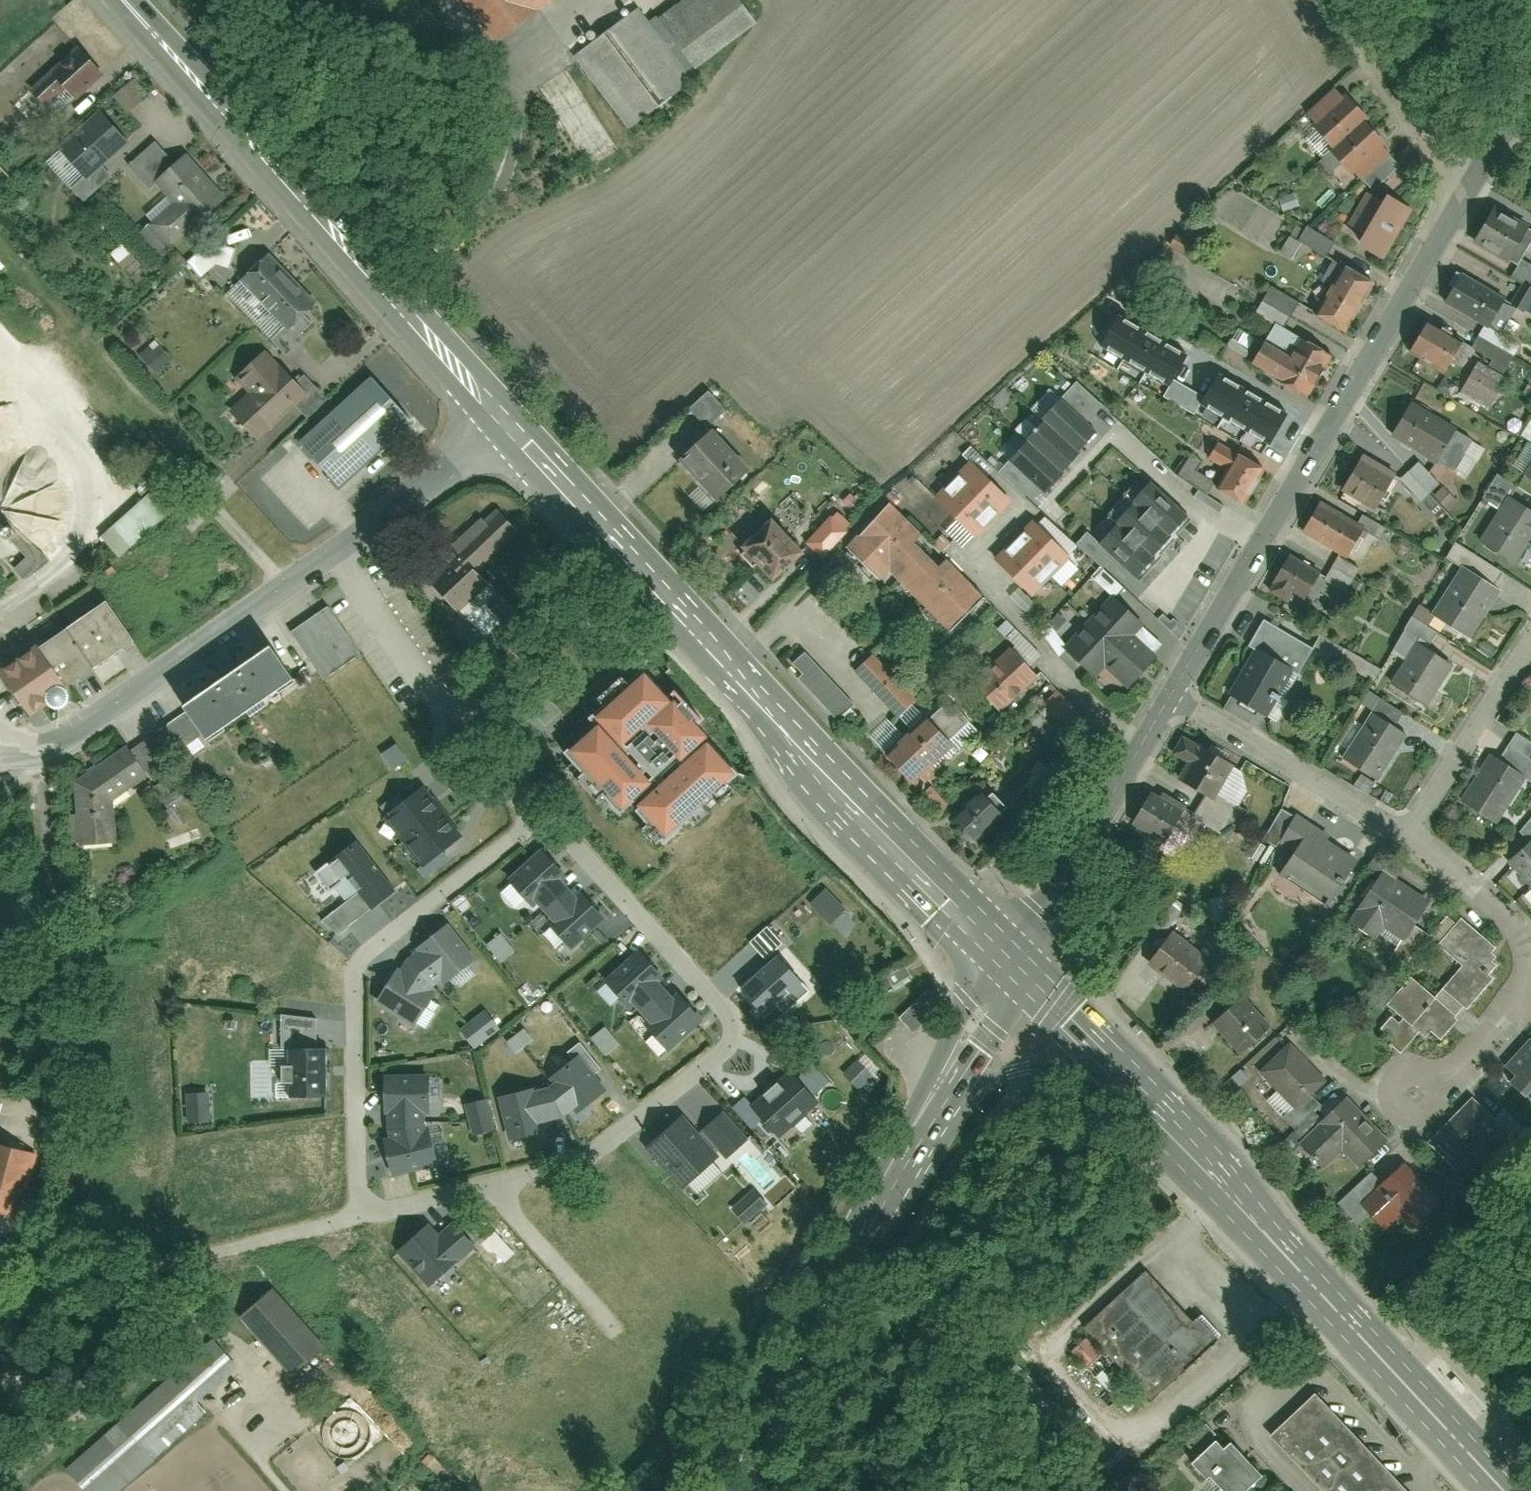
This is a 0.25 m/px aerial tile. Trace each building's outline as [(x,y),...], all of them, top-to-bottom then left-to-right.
[(500,44),(560,0),(465,0),(500,44)] [(573,55),(626,126),(690,78),(686,73),(754,23),(737,0),(677,0),(648,21),(637,7),(573,55)] [(105,74),(80,45),(24,87),(41,110),(64,93),(71,101),(105,74)] [(120,115),(145,94),(131,76),(105,96),(120,115)] [(1335,91),(1306,116),(1317,127),(1313,130),(1334,154),(1331,156),(1357,185),(1390,157),(1363,127),(1368,122),(1347,99),(1345,101),(1335,91)] [(119,133),(99,108),(54,143),(74,168),(119,133)] [(216,202),(177,158),(172,162),(155,143),(128,167),(148,190),(154,185),(171,204),(141,231),(160,252),(216,202)] [(73,187),(89,207),(118,183),(102,164),(73,187)] [(1358,248),(1385,262),(1411,211),(1387,199),(1384,204),(1367,195),(1350,227),(1365,235),(1358,248)] [(1475,247),(1515,267),(1530,234),(1530,228),(1493,210),(1475,247)] [(1302,225),(1294,240),(1322,254),(1330,239),(1302,225)] [(1286,235),(1277,250),(1289,257),(1298,242),(1286,235)] [(196,275),(215,261),(216,262),(227,254),(214,238),(185,260),(196,275)] [(316,305),(266,249),(222,289),(271,344),(316,305)] [(1183,287),(1223,301),(1231,278),(1191,264),(1183,287)] [(1346,336),(1373,286),(1341,268),(1314,319),(1346,336)] [(1461,277),(1445,305),(1493,331),(1509,303),(1461,277)] [(1530,292),(1530,288),(1522,283),(1511,304),(1521,310),(1530,292)] [(1101,346),(1170,386),(1188,356),(1119,315),(1101,346)] [(1425,327),(1410,355),(1449,376),(1464,349),(1425,327)] [(152,370),(168,355),(152,339),(136,354),(152,370)] [(1283,388),(1310,402),(1332,358),(1300,342),(1291,359),(1263,345),(1252,367),(1285,384),(1283,388)] [(243,396),(229,409),(255,437),(308,388),(282,360),(274,367),(261,353),(230,381),(243,396)] [(1476,365),(1461,392),(1491,409),(1506,381),(1476,365)] [(413,414),(372,368),(296,436),(336,481),(413,414)] [(1201,404),(1270,445),(1288,414),(1219,374),(1201,404)] [(704,426),(718,412),(699,392),(685,405),(704,426)] [(1096,436),(1064,404),(1043,423),(1046,426),(1027,445),(1029,447),(1011,464),(1044,498),(1063,479),(1062,477),(1081,459),(1077,455),(1096,436)] [(1410,406),(1393,436),(1441,462),(1457,433),(1410,406)] [(749,474),(712,436),(679,468),(715,506),(749,474)] [(1265,470),(1218,446),(1210,462),(1228,472),(1217,491),(1246,506),(1265,470)] [(1398,479),(1364,460),(1344,496),(1379,515),(1398,479)] [(989,485),(969,465),(934,499),(954,520),(989,485)] [(1009,505),(989,485),(954,520),(974,540),(1009,505)] [(1186,518),(1154,485),(1134,505),(1136,508),(1117,526),(1120,529),(1102,546),(1134,579),(1154,560),(1152,559),(1171,541),(1167,536),(1186,518)] [(114,557),(168,507),(148,486),(94,536),(114,557)] [(473,567),(516,526),(491,500),(439,550),(445,556),(426,573),(458,607),(486,580),(473,567)] [(1506,501),(1479,548),(1519,571),(1530,550),(1530,515),(1506,501)] [(1366,531),(1319,505),(1302,535),(1350,561),(1366,531)] [(985,600),(892,507),(847,551),(880,584),(889,575),(950,636),(985,600)] [(1070,560),(1034,525),(997,563),(1033,597),(1070,560)] [(772,526),(740,554),(769,586),(800,559),(772,526)] [(9,567),(17,576),(33,564),(26,554),(9,567)] [(1322,576),(1344,590),(1358,568),(1335,554),(1322,576)] [(1286,559),(1269,593),(1306,612),(1323,577),(1286,559)] [(1503,596),(1461,570),(1431,617),(1473,643),(1503,596)] [(127,642),(94,592),(41,627),(74,677),(127,642)] [(1143,627),(1113,598),(1065,648),(1096,678),(1105,668),(1128,690),(1157,659),(1134,637),(1143,627)] [(325,679),(361,655),(329,608),(293,632),(325,679)] [(1320,652),(1266,622),(1250,650),(1292,673),(1304,680),(1320,652)] [(41,627),(0,654),(0,681),(21,713),(74,677),(41,627)] [(205,737),(289,677),(265,643),(180,704),(186,712),(201,734),(205,737)] [(1453,669),(1414,647),(1392,685),(1431,708),(1453,669)] [(1000,710),(1036,676),(1011,649),(975,683),(1000,710)] [(1250,650),(1227,699),(1267,719),(1292,673),(1250,650)] [(853,708),(804,655),(792,666),(802,677),(799,680),(838,722),(853,708)] [(916,699),(875,656),(857,673),(898,716),(916,699)] [(662,847),(745,779),(717,745),(707,753),(693,736),(703,728),(677,696),(670,702),(644,670),(596,709),(603,717),(559,753),(623,831),(638,819),(662,847)] [(1065,725),(1077,711),(1053,690),(1041,705),(1065,725)] [(925,716),(885,753),(913,783),(920,776),(924,781),(979,730),(950,699),(928,719),(925,716)] [(201,734),(186,712),(132,748),(147,770),(201,734)] [(1407,738),(1370,718),(1345,764),(1382,784),(1407,738)] [(1231,768),(1177,739),(1169,754),(1188,764),(1177,785),(1212,803),(1231,768)] [(114,797),(150,774),(147,770),(132,748),(127,740),(71,778),(74,838),(117,837),(114,797)] [(387,768),(402,759),(391,742),(377,751),(387,768)] [(1524,780),(1489,758),(1460,804),(1495,826),(1524,780)] [(420,784),(378,817),(421,871),(463,838),(420,784)] [(1004,818),(982,793),(953,819),(974,844),(1004,818)] [(1187,815),(1152,796),(1133,830),(1168,849),(1187,815)] [(1330,906),(1359,857),(1294,818),(1276,847),(1290,855),(1278,875),(1330,906)] [(372,909),(396,891),(357,840),(315,872),(330,892),(348,878),(372,909)] [(569,947),(605,912),(584,890),(575,898),(553,874),(560,868),(541,847),(507,878),(530,902),(534,899),(547,913),(541,917),(569,947)] [(1510,869),(1530,889),(1530,847),(1510,869)] [(1406,942),(1430,902),(1382,872),(1348,927),(1378,945),(1387,930),(1406,942)] [(807,900),(842,936),(858,922),(822,885),(807,900)] [(1396,1015),(1377,1035),(1400,1055),(1419,1034),(1425,1040),(1431,1034),(1439,1041),(1456,1023),(1453,1020),(1463,1009),(1466,1012),(1495,981),(1489,977),(1498,968),(1492,963),(1495,959),(1491,955),(1496,950),(1463,920),(1458,925),(1450,918),(1429,940),(1459,967),(1432,996),(1412,978),(1386,1006),(1396,1015)] [(375,999),(413,1025),(436,991),(430,987),(438,977),(442,981),(470,962),(447,925),(416,948),(417,953),(403,970),(397,966),(375,999)] [(762,926),(746,941),(761,956),(777,941),(762,926)] [(498,931),(483,943),(497,961),(512,948),(498,931)] [(1211,961),(1174,934),(1147,971),(1184,998),(1211,961)] [(665,1047),(698,1017),(678,994),(674,997),(658,978),(661,975),(637,948),(603,979),(630,1009),(634,1005),(649,1021),(645,1024),(665,1047)] [(740,988),(765,1015),(777,1004),(785,1013),(810,991),(778,954),(740,988)] [(924,987),(895,1016),(910,1031),(940,1002),(924,987)] [(1270,1035),(1241,1002),(1211,1028),(1240,1061),(1270,1035)] [(482,1010),(454,1027),(467,1048),(494,1031),(482,1010)] [(289,1095),(324,1096),(325,1047),(314,1047),(315,1014),(281,1012),(280,1051),(290,1051),(289,1095)] [(502,1041),(512,1053),(531,1039),(522,1026),(502,1041)] [(602,1026),(588,1037),(603,1055),(616,1043),(602,1026)] [(1331,1083),(1293,1043),(1260,1074),(1298,1114),(1331,1083)] [(1527,1044),(1505,1068),(1515,1078),(1507,1088),(1525,1105),(1530,1098),(1530,1047),(1527,1044)] [(529,1080),(496,1087),(507,1137),(539,1130),(537,1121),(560,1116),(573,1105),(576,1109),(605,1087),(576,1051),(548,1074),(552,1079),(545,1085),(530,1088),(529,1080)] [(856,1087),(869,1074),(853,1059),(841,1072),(856,1087)] [(390,1174),(437,1162),(430,1126),(424,1125),(423,1107),(428,1107),(427,1072),(382,1070),(383,1112),(386,1111),(388,1135),(380,1138),(390,1174)] [(805,1112),(816,1101),(792,1073),(780,1084),(778,1081),(763,1094),(766,1097),(754,1107),(765,1119),(765,1125),(769,1131),(776,1131),(779,1134),(790,1124),(792,1126),(806,1113),(805,1112)] [(205,1090),(184,1092),(187,1123),(207,1121),(205,1090)] [(462,1100),(467,1133),(491,1129),(487,1097),(462,1100)] [(1389,1144),(1344,1099),(1298,1145),(1322,1169),(1340,1151),(1361,1172),(1389,1144)] [(1512,1139),(1472,1100),(1428,1147),(1456,1173),(1470,1157),(1483,1169),(1512,1139)] [(645,1142),(681,1185),(742,1134),(719,1107),(696,1126),(682,1110),(645,1142)] [(0,1145),(0,1210),(5,1212),(20,1150),(0,1145)] [(1442,1208),(1404,1166),(1361,1205),(1386,1233),(1402,1219),(1415,1233),(1442,1208)] [(748,1188),(727,1211),(742,1225),(763,1201),(748,1188)] [(430,1283),(457,1259),(428,1226),(401,1250),(430,1283)] [(1143,1271),(1083,1328),(1149,1398),(1217,1335),(1198,1314),(1190,1321),(1143,1271)] [(236,1309),(281,1373),(318,1347),(273,1283),(236,1309)] [(206,1414),(194,1399),(233,1367),(211,1340),(59,1464),(81,1490),(113,1490),(206,1414)] [(1312,1395),(1266,1438),(1316,1490),(1402,1490),(1312,1395)] [(1209,1487),(1213,1483),(1221,1490),(1256,1490),(1264,1483),(1233,1451),(1227,1457),(1205,1435),(1181,1459),(1209,1487)]
